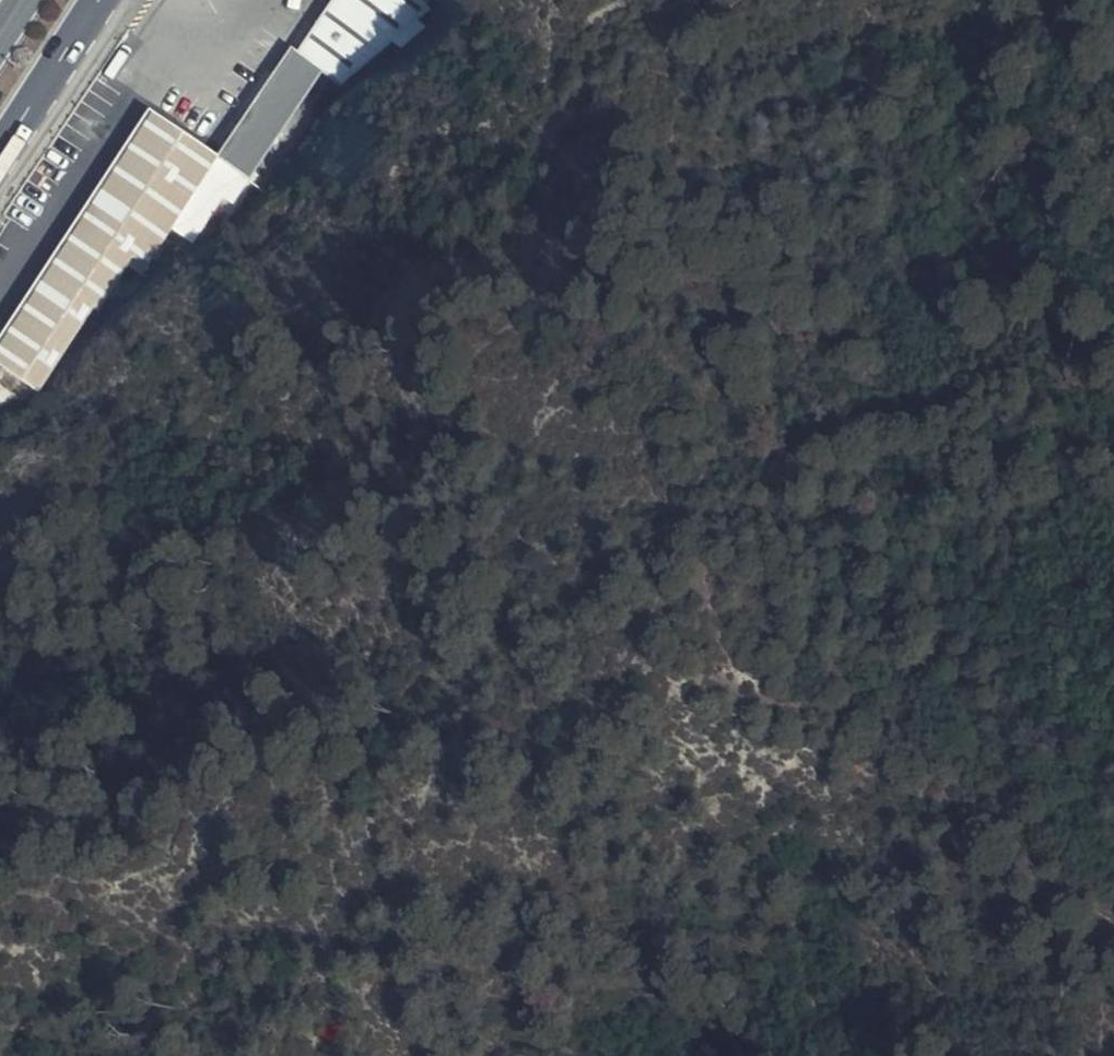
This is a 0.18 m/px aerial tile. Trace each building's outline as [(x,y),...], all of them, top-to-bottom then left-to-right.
[(282,59),(310,77),(326,88),(421,19),(405,0),(321,0),(282,59)] [(217,158),(148,261),(159,268),(177,241),(182,244),(212,199),(222,206),(310,77),(282,59),(217,158)] [(0,237),(0,379),(8,368),(14,371),(6,383),(23,395),(32,382),(34,383),(84,305),(95,311),(127,265),(140,273),(148,261),(217,158),(149,114),(60,250),(11,219),(0,237)]
